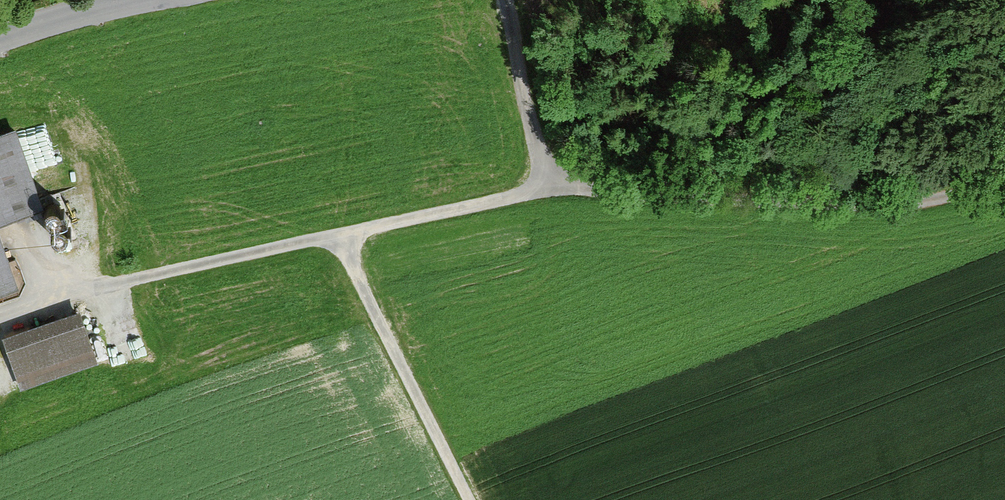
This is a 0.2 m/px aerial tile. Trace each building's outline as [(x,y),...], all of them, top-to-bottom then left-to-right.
[(12,134),(0,138),(0,227),(40,213),(12,134)] [(13,288),(0,251),(0,292),(13,288)] [(76,314),(0,343),(20,395),(96,367),(76,314)]
